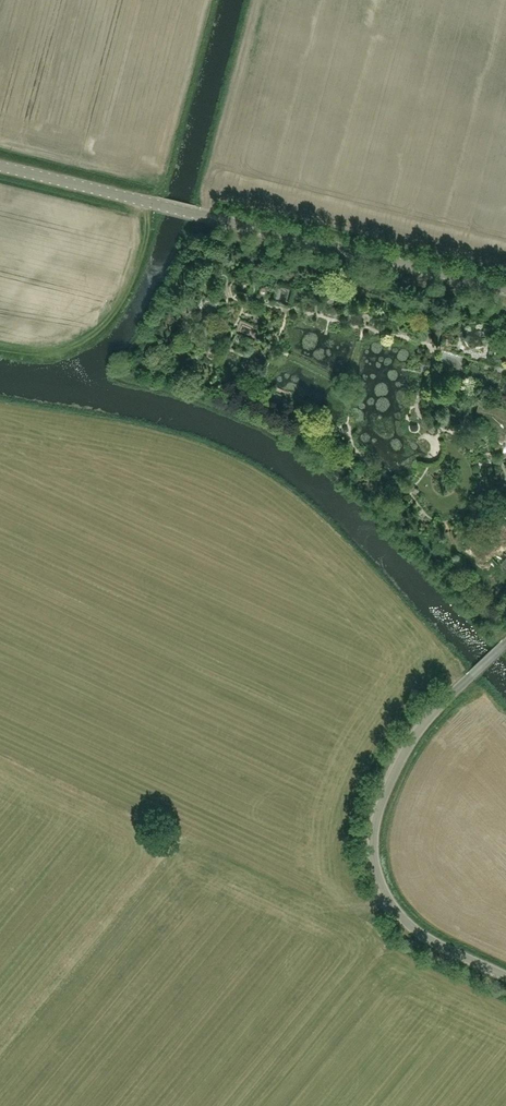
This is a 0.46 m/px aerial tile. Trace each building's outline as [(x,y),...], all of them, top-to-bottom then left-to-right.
[(438,364),(459,370),(460,369),(459,368),(462,355),(461,355),(462,354),(470,357),(504,366),(505,360),(505,347),(444,332),(439,352),(441,353),(438,364)] [(481,406),(476,424),(505,431),(505,412),(481,406)] [(505,524),(505,509),(505,508),(497,516),(505,524)] [(490,571),(485,575),(491,582),(496,578),(490,571)]
